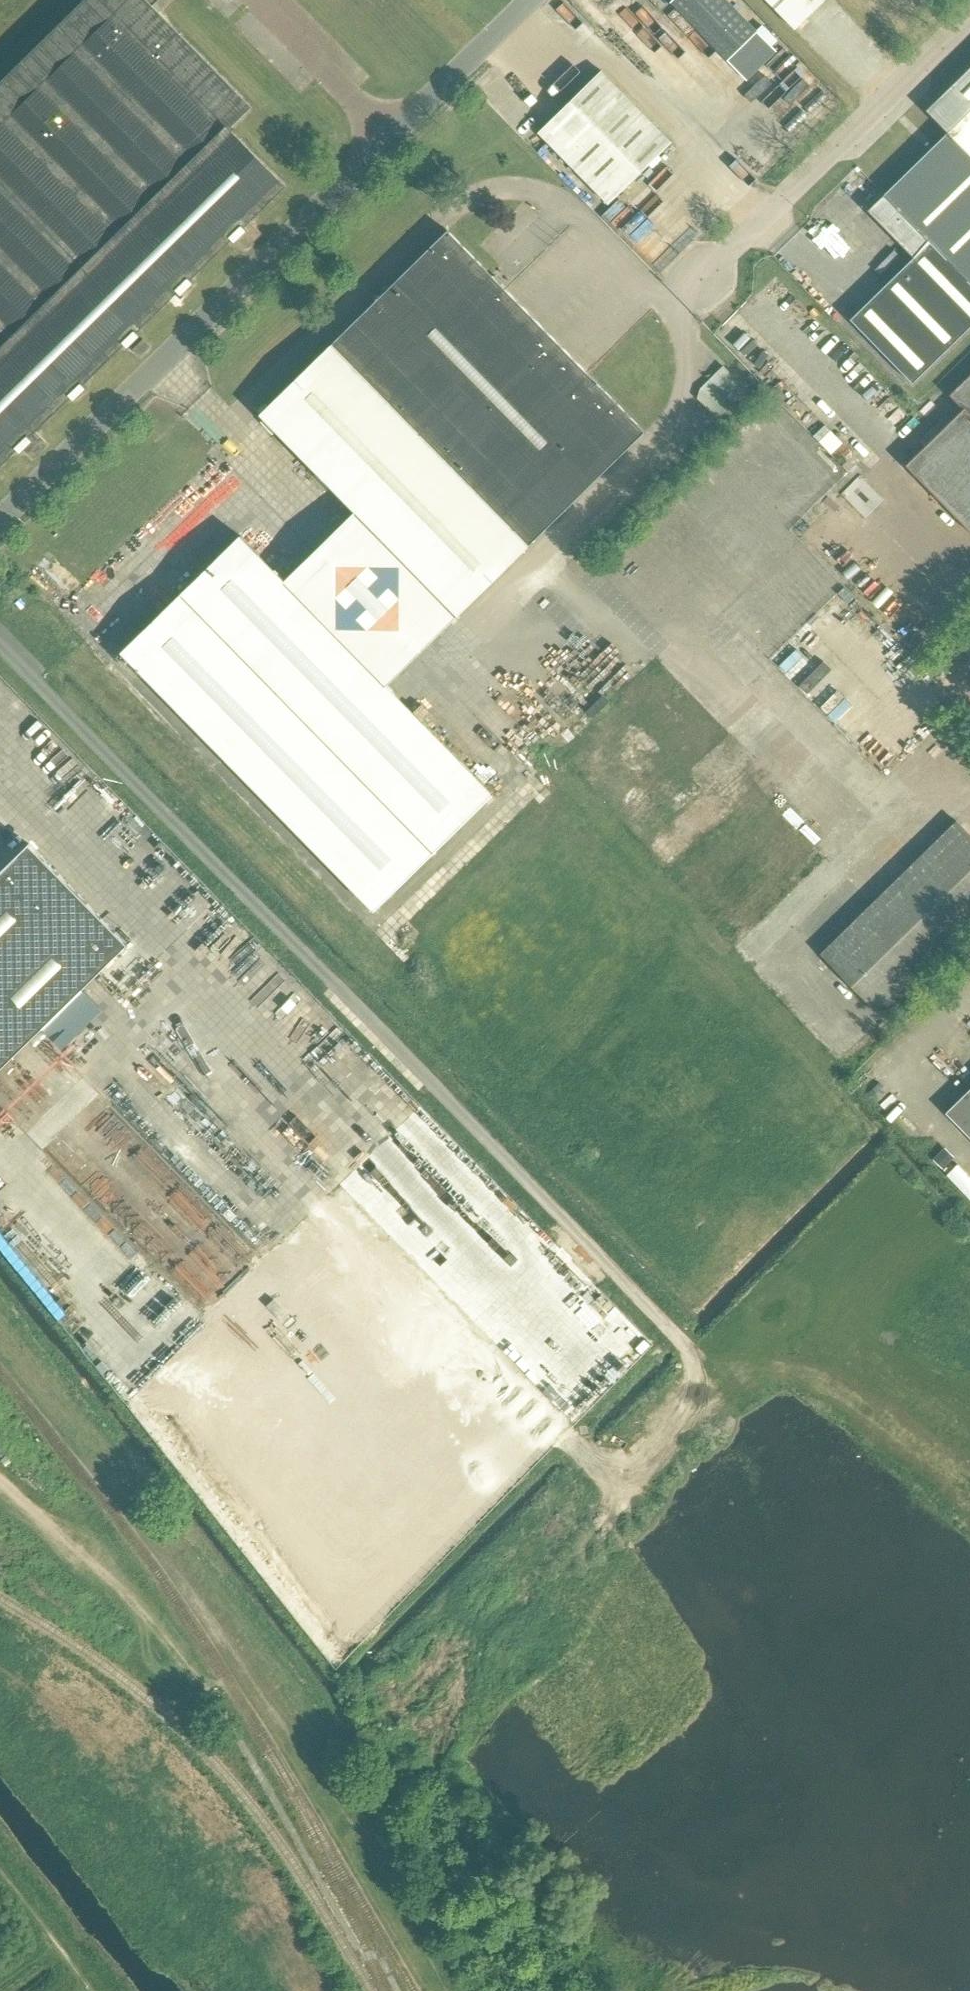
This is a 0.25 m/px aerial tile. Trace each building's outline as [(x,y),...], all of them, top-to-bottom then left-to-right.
[(145,0),(83,0),(0,82),(0,461),(15,446),(20,451),(24,447),(32,456),(47,442),(33,428),(69,393),(74,398),(87,386),(82,381),(123,341),(128,346),(140,333),(136,329),(173,292),(180,298),(183,295),(182,293),(194,281),(189,276),(230,236),(235,241),(239,238),(247,247),(262,233),(248,219),(283,185),(227,127),(248,106),(145,0)] [(670,1),(727,60),(747,80),(777,51),(757,31),(727,0),(671,0),(670,1)] [(795,28),(824,0),(767,0),(795,28)] [(926,110),(947,132),(885,193),(867,210),(913,257),(852,317),(914,381),(969,327),(969,68),(926,110)] [(608,203),(671,142),(601,70),(538,131),(608,203)] [(529,545),(644,431),(447,230),(331,343),(332,344),(261,414),(458,614),(529,544),(529,545)] [(142,338),(132,348),(139,355),(149,345),(142,338)] [(719,366),(692,392),(715,416),(742,389),(719,366)] [(950,393),(964,407),(907,463),(969,528),(969,373),(950,393)] [(240,536),(122,651),(375,910),(493,794),(240,536)] [(820,953),(883,1017),(969,932),(969,834),(955,820),(820,953)] [(125,940),(28,840),(0,867),(0,1063),(125,940)] [(946,1112),(969,1137),(969,1088),(946,1112)]
